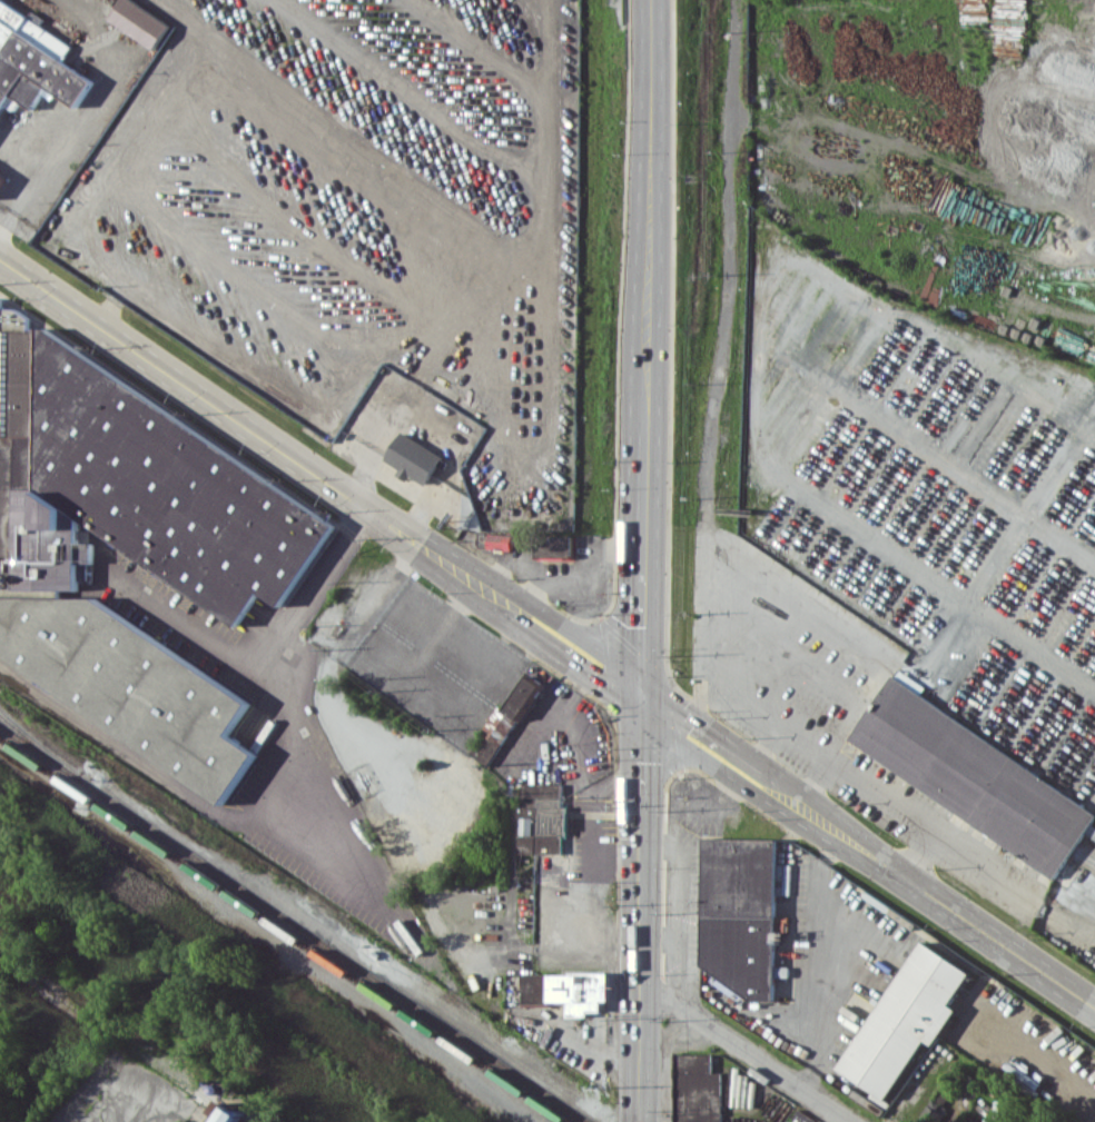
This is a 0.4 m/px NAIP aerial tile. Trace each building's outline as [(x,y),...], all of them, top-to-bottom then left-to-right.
[(9,94),(33,108),(46,87),(77,106),(93,80),(62,61),(72,45),(39,25),(44,18),(30,10),(29,12),(8,0),(0,0),(0,109),(9,94)] [(133,0),(121,0),(110,18),(155,48),(171,25),(133,0)] [(32,328),(29,328),(29,316),(15,307),(1,307),(1,299),(0,299),(0,658),(228,799),(258,752),(230,735),(253,698),(88,596),(79,596),(79,579),(88,584),(88,569),(93,562),(93,532),(240,623),(259,592),(282,607),(338,517),(32,328)] [(400,468),(396,474),(406,480),(409,475),(425,485),(443,455),(401,431),(384,460),(400,468)] [(512,549),(512,534),(486,533),(486,548),(512,549)] [(573,535),(535,536),(536,560),(574,560),(573,535)] [(372,630),(425,664),(440,641),(387,607),(372,630)] [(889,669),(1094,812),(1094,819),(1052,881),(844,736),(889,669)] [(469,691),(441,738),(467,753),(478,735),(502,749),(542,682),(526,672),(503,711),(469,691)] [(562,783),(523,783),(523,811),(536,811),(536,817),(520,817),(520,853),(562,853),(562,835),(568,835),(568,808),(562,808),(562,783)] [(775,989),(778,838),(704,837),(701,988),(775,989)] [(840,1071),(888,1100),(925,1039),(935,1046),(957,1009),(951,1005),(972,971),(920,940),(840,1071)] [(522,973),(522,1003),(568,1003),(568,1016),(589,1016),(589,1011),(602,1011),(602,1001),(609,1001),(609,972),(522,973)] [(713,1072),(713,1054),(676,1053),(676,1121),(723,1121),(723,1072),(713,1072)] [(259,1121),(221,1099),(207,1121),(259,1121)]
